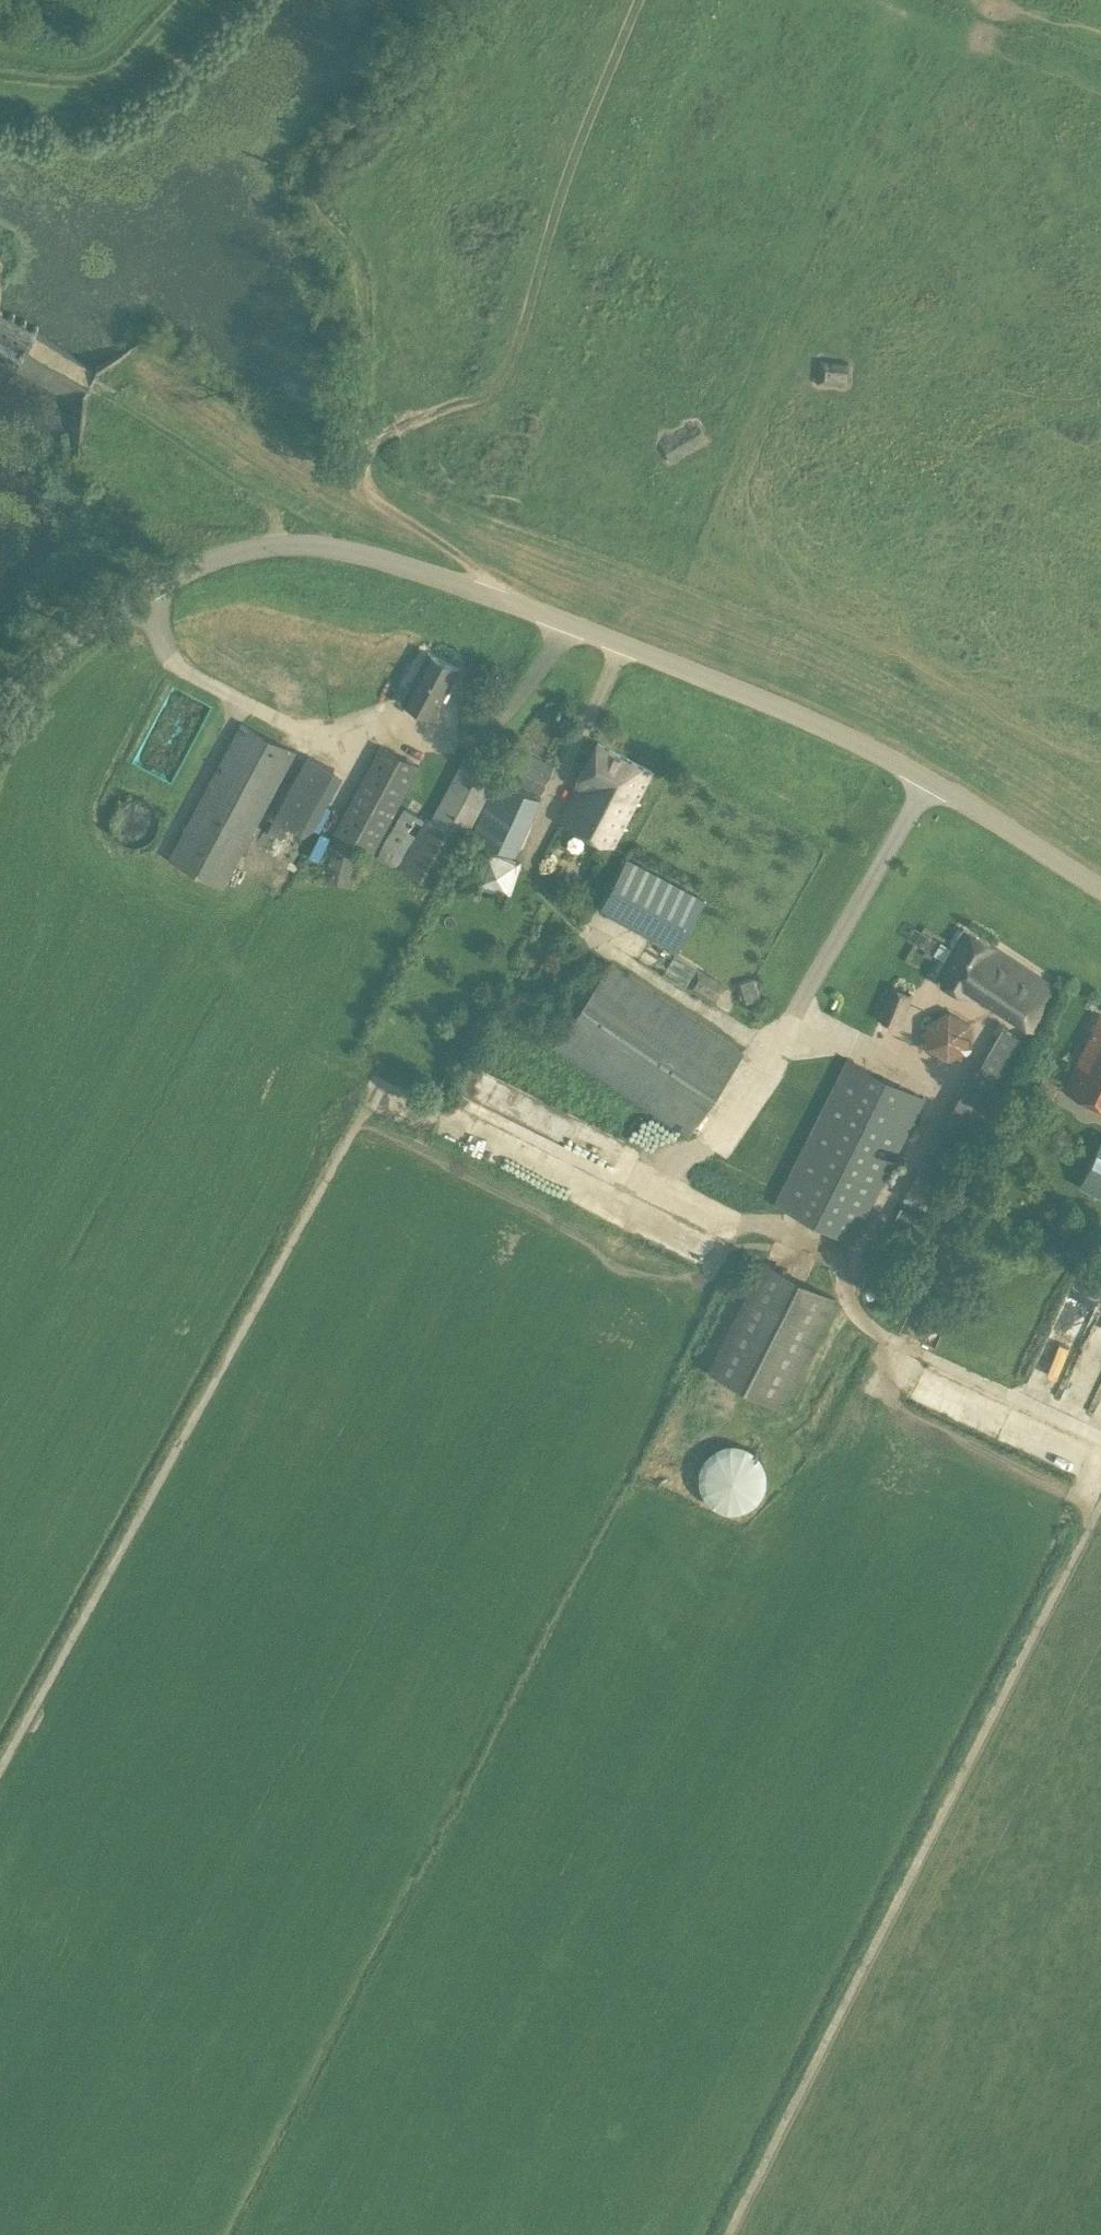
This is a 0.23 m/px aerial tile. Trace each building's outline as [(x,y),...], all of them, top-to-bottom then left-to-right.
[(825,369),(825,391),(850,392),(851,370),(825,369)] [(675,470),(710,448),(694,424),(660,446),(675,470)] [(428,652),(404,698),(434,714),(458,667),(428,652)] [(243,722),(170,857),(223,885),(296,750),(243,722)] [(581,784),(564,818),(614,844),(651,771),(597,744),(578,783),(581,784)] [(381,745),(336,829),(374,848),(419,764),(381,745)] [(518,747),(505,773),(543,791),(555,764),(518,747)] [(307,755),(264,832),(279,840),(287,825),(308,836),(342,774),(307,755)] [(427,818),(400,867),(438,886),(498,772),(465,755),(431,820),(427,818)] [(498,775),(472,831),(515,851),(542,795),(498,775)] [(110,816),(110,819),(110,822),(110,824),(111,825),(112,829),(113,831),(114,833),(116,835),(117,836),(119,838),(121,840),(122,841),(125,842),(127,843),(129,843),(133,844),(137,844),(139,843),(141,843),(144,842),(146,841),(148,839),(151,838),(152,836),(154,834),(156,831),(157,829),(157,828),(158,825),(158,822),(159,820),(159,817),(158,815),(158,813),(157,811),(156,808),(155,806),(152,803),(149,800),(147,799),(145,798),(144,797),(141,796),(138,795),(136,795),(133,795),(131,795),(127,796),(125,797),(123,798),(121,799),(118,801),(116,803),(115,805),(114,807),(113,809),(111,811),(111,812),(111,814),(110,816)] [(400,867),(427,818),(405,805),(378,854),(400,867)] [(323,870),(322,876),(326,877),(325,881),(349,885),(357,843),(334,839),(333,843),(328,843),(327,848),(332,849),(328,871),(323,870)] [(522,863),(486,850),(473,888),(509,900),(522,863)] [(627,854),(599,906),(678,948),(706,896),(627,854)] [(962,928),(935,975),(968,997),(975,987),(1036,1027),(1042,1017),(1052,999),(1056,987),(962,928)] [(611,962),(556,1044),(688,1133),(743,1051),(611,962)] [(726,989),(701,973),(688,993),(713,1009),(726,989)] [(745,1005),(766,998),(758,974),(737,981),(745,1005)] [(892,983),(878,1015),(900,1024),(913,992),(892,983)] [(977,1018),(931,1008),(923,1048),(969,1057),(977,1018)] [(1065,1088),(1100,1105),(1100,1015),(1100,1014),(1079,1061),(1078,1061),(1065,1088)] [(971,1071),(904,1195),(933,1211),(1029,1043),(1000,1026),(977,1067),(971,1071)] [(848,1059),(777,1201),(852,1240),(924,1098),(848,1059)] [(475,1066),(462,1094),(611,1161),(618,1144),(605,1138),(610,1128),(475,1066)] [(1046,1070),(1036,1092),(1052,1100),(1062,1078),(1046,1070)] [(1100,1193),(1100,1171),(1092,1189),(1100,1193)] [(766,1262),(711,1369),(781,1404),(835,1296),(766,1262)] [(703,1446),(704,1505),(763,1504),(762,1445),(703,1446)]
